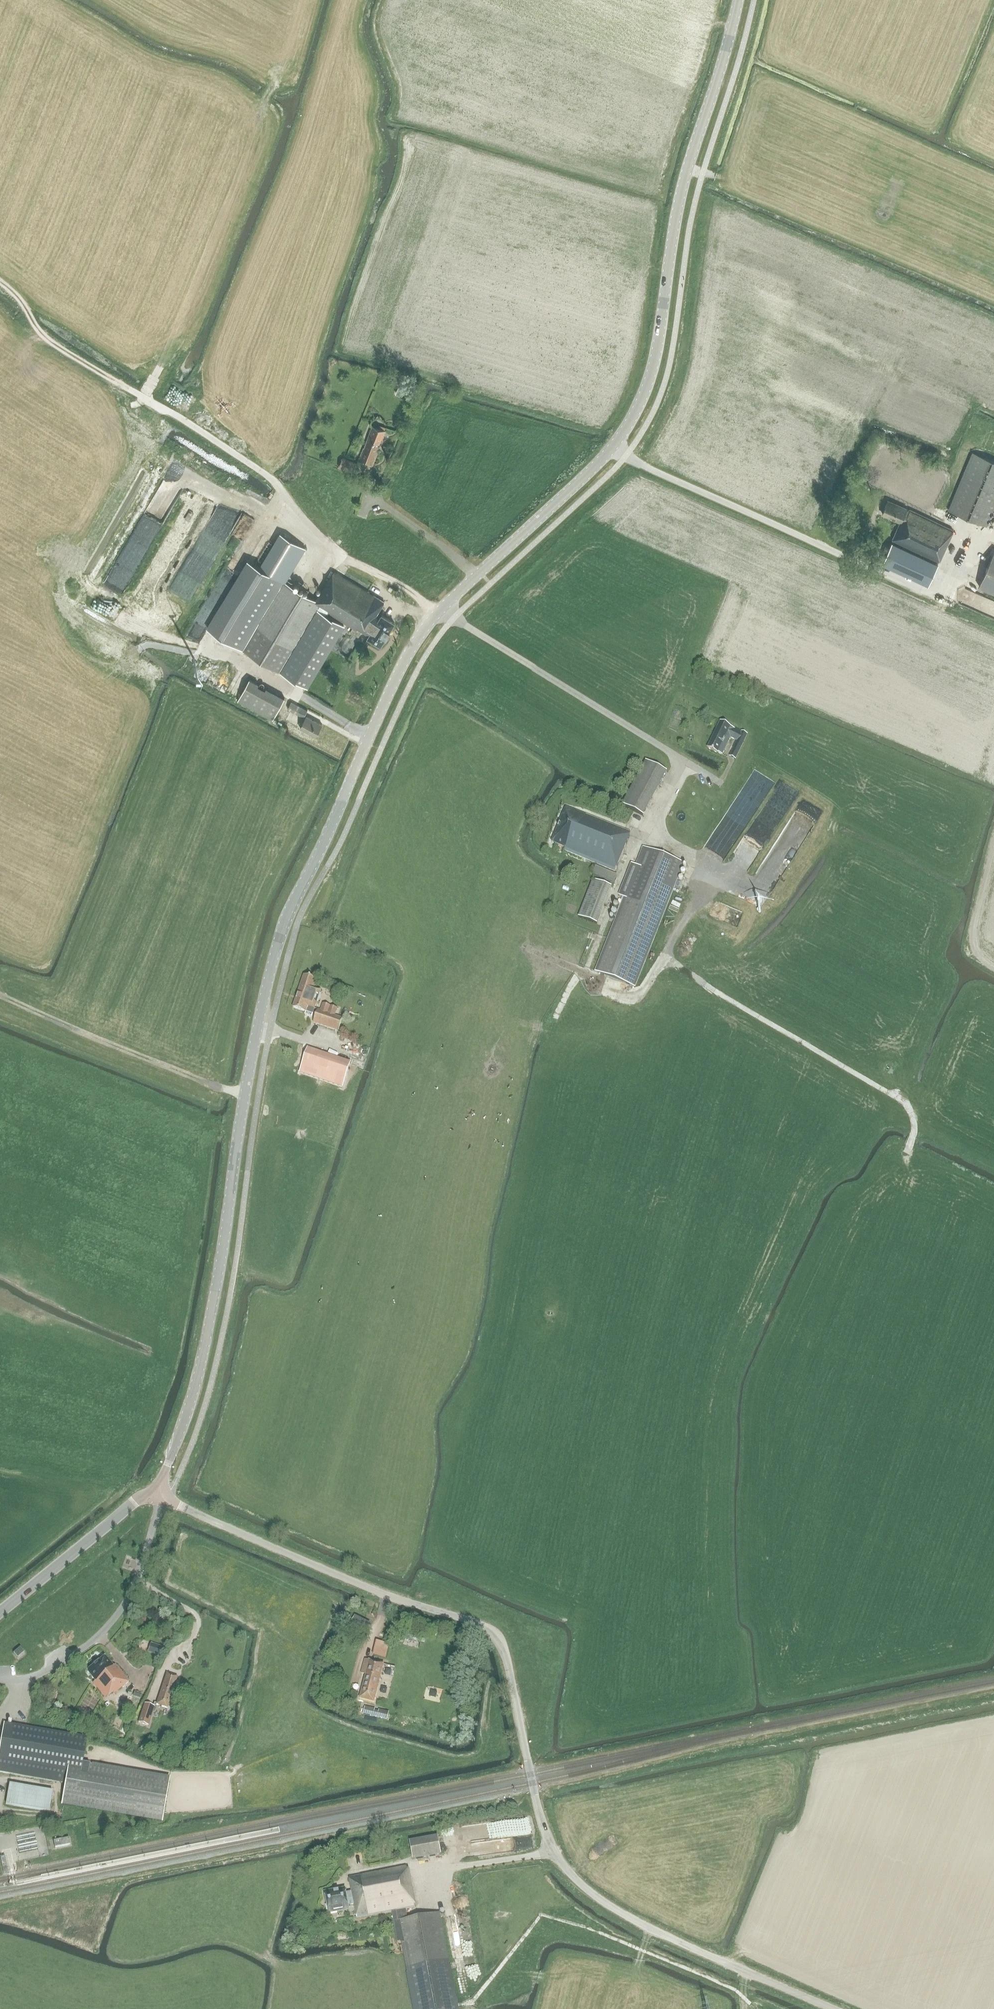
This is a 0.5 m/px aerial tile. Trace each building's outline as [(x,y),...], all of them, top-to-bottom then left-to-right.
[(373,426),(359,460),(372,466),(378,453),(377,452),(385,430),(373,426)] [(987,526),(993,509),(993,462),(973,453),(948,510),(987,526)] [(354,472),(357,465),(342,459),(340,466),(354,472)] [(204,463),(201,469),(213,476),(216,470),(204,463)] [(938,562),(953,530),(909,510),(908,511),(906,510),(906,509),(888,501),(882,514),(900,522),(892,540),(916,552),(915,554),(893,543),(883,563),(923,582),(932,562),(921,556),(922,554),(938,562)] [(240,648),(283,674),(322,609),(314,605),(316,601),(284,582),(304,547),(281,533),(260,568),(248,560),(208,629),(240,648)] [(978,586),(993,593),(993,552),(978,586)] [(385,602),(343,578),(345,574),(337,569),(335,573),(334,572),(316,601),(314,605),(322,609),(328,613),(352,628),(349,632),(358,637),(362,631),(369,635),(368,637),(381,645),(395,623),(382,615),(381,617),(377,615),(385,602)] [(197,641),(214,614),(205,609),(189,635),(197,641)] [(328,613),(322,609),(283,674),(307,688),(344,626),(327,616),(328,613)] [(251,676),(239,699),(275,718),(286,694),(251,676)] [(304,718),(308,711),(292,702),(288,709),(304,718)] [(316,737),(322,724),(307,716),(300,728),(316,737)] [(722,755),(731,737),(737,741),(730,756),(736,758),(747,735),(720,722),(708,748),(718,753),(722,755)] [(645,760),(622,805),(643,816),(666,771),(645,760)] [(615,872),(624,851),(631,832),(566,807),(552,842),(566,848),(564,851),(615,872)] [(644,848),(638,865),(630,863),(618,895),(625,898),(596,972),(635,987),(683,863),(644,848)] [(617,875),(595,866),(592,873),(614,882),(617,875)] [(611,886),(592,879),(577,916),(596,924),(611,886)] [(764,909),(768,903),(759,898),(755,904),(764,909)] [(304,975),(293,1007),(306,1012),(308,1007),(315,1009),(321,990),(314,988),(317,979),(304,975)] [(343,1018),(335,1016),(337,1008),(322,1003),(320,1010),(318,1009),(314,1023),(338,1031),(343,1018)] [(342,1087),(350,1064),(308,1050),(300,1073),(342,1087)] [(404,1630),(402,1637),(425,1644),(427,1636),(404,1630)] [(377,1640),(375,1655),(388,1657),(391,1642),(377,1640)] [(161,1646),(156,1645),(153,1654),(158,1655),(161,1646)] [(17,1658),(24,1652),(20,1647),(13,1653),(17,1658)] [(114,1694),(129,1681),(115,1664),(113,1666),(104,1656),(87,1671),(95,1681),(93,1682),(106,1698),(113,1692),(114,1694)] [(374,1702),(384,1664),(365,1659),(361,1673),(366,1674),(360,1698),(374,1702)] [(389,1697),(397,1666),(387,1664),(379,1694),(389,1697)] [(167,1708),(177,1677),(166,1673),(166,1675),(156,1703),(156,1704),(167,1708)] [(441,1701),(445,1689),(429,1684),(425,1697),(441,1701)] [(154,1706),(144,1703),(137,1723),(148,1726),(154,1706)] [(375,1708),(364,1706),(362,1714),(373,1716),(375,1708)] [(389,1712),(379,1709),(376,1717),(386,1720),(389,1712)] [(87,1738),(4,1724),(0,1747),(0,1772),(65,1783),(61,1804),(162,1821),(169,1779),(82,1764),(84,1753),(88,1754),(90,1743),(86,1742),(87,1738)] [(49,1812),(53,1791),(9,1784),(5,1804),(49,1812)] [(413,1859),(441,1854),(437,1837),(436,1829),(409,1834),(413,1859)] [(18,1846),(36,1842),(35,1834),(16,1838),(18,1846)] [(70,1844),(68,1838),(53,1841),(55,1848),(70,1844)] [(37,1845),(18,1848),(19,1853),(38,1849),(37,1845)] [(396,1911),(406,1909),(415,1907),(408,1867),(349,1878),(351,1892),(354,1904),(356,1918),(396,1911)] [(354,1904),(351,1892),(345,1893),(345,1889),(325,1893),(328,1913),(348,1909),(348,1905),(354,1904)] [(449,1966),(439,1913),(408,1919),(406,1909),(396,1911),(414,2008),(457,2008),(449,1966)]
